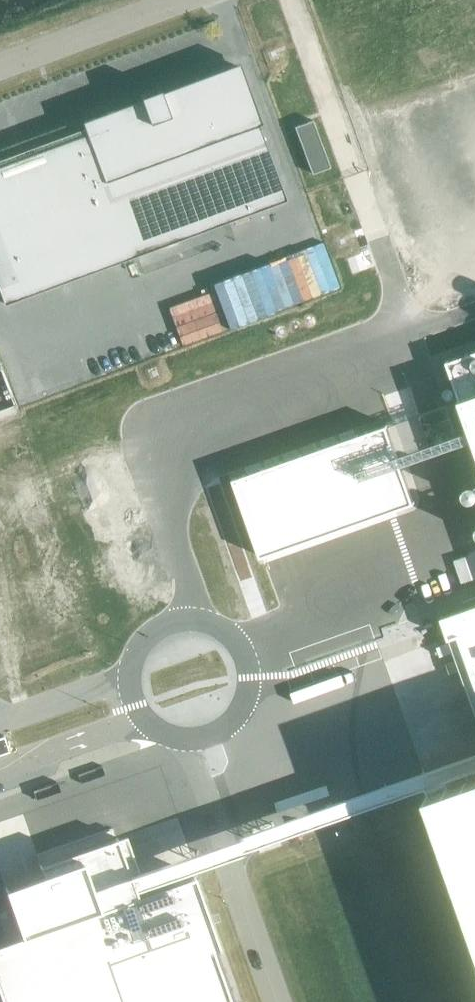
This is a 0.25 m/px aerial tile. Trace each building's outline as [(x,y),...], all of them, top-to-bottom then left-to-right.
[(86,123),(134,254),(284,199),(236,68),(86,123)] [(313,120),(294,127),(311,174),(330,167),(313,120)] [(84,134),(0,165),(0,295),(3,303),(134,254),(86,123),(89,132),(84,134)] [(372,386),(347,305),(304,318),(329,400),(372,386)] [(443,363),(474,446),(474,352),(443,363)] [(14,409),(0,372),(0,415),(14,409)] [(383,427),(230,481),(257,558),(410,504),(383,427)] [(442,618),(449,639),(459,635),(474,681),(474,607),(442,618)] [(9,751),(4,737),(0,738),(0,755),(9,751)] [(132,756),(102,767),(110,789),(141,778),(132,756)] [(429,793),(474,922),(474,776),(429,793)] [(0,959),(0,1000),(1,1001),(235,1001),(196,891),(140,911),(120,854),(43,881),(46,890),(8,903),(25,950),(0,959)]
